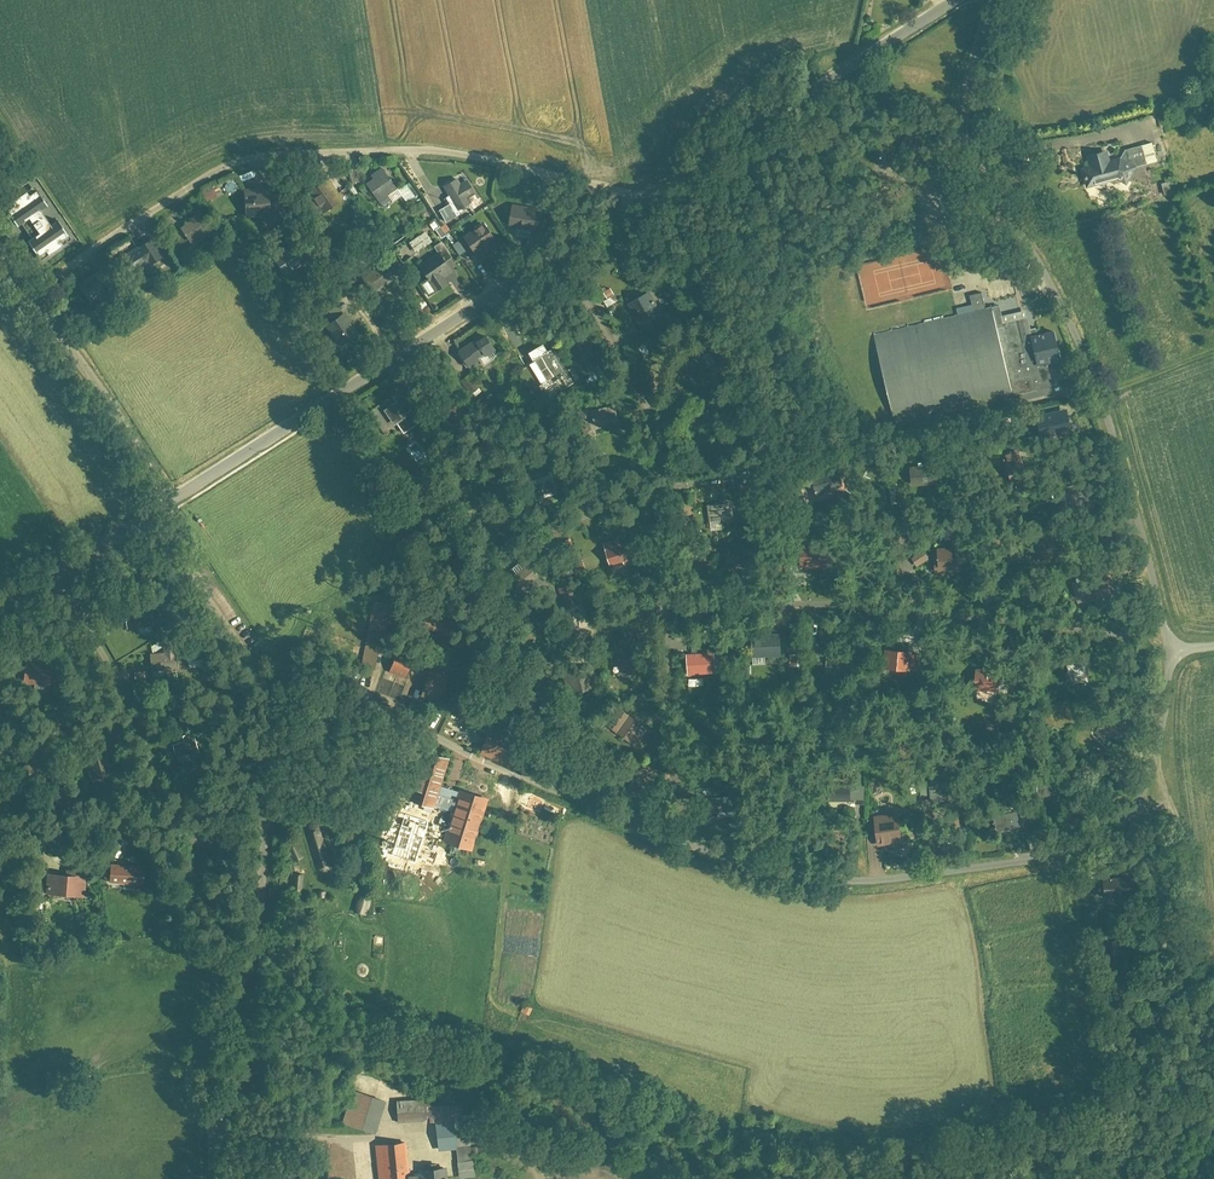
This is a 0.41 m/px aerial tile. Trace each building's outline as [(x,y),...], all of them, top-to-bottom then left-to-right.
[(1136,169),(1146,165),(1142,147),(1105,158),(1103,153),(1088,157),(1090,166),(1080,169),(1086,189),(1117,181),(1126,186),(1136,169)] [(381,166),(364,179),(379,200),(397,187),(381,166)] [(459,176),(445,184),(459,208),(471,201),(468,195),(476,190),(470,179),(463,183),(459,176)] [(311,188),(326,210),(342,198),(327,177),(311,188)] [(213,184),(203,188),(207,198),(217,194),(213,184)] [(29,238),(40,254),(68,236),(58,220),(52,224),(42,208),(46,205),(33,186),(13,199),(14,201),(7,206),(18,223),(22,221),(32,236),(29,238)] [(246,212),(268,211),(267,188),(245,189),(246,212)] [(451,202),(441,207),(448,220),(458,214),(451,202)] [(513,206),(508,227),(536,232),(540,211),(513,206)] [(177,227),(187,244),(208,232),(198,216),(177,227)] [(476,257),(499,243),(486,222),(462,237),(476,257)] [(879,235),(883,242),(891,242),(894,236),(891,229),(884,228),(879,235)] [(426,231),(411,240),(417,251),(433,241),(426,231)] [(144,243),(153,258),(163,251),(153,237),(144,243)] [(280,255),(290,270),(317,252),(308,238),(280,255)] [(120,258),(130,272),(153,258),(144,243),(120,258)] [(445,276),(453,271),(442,254),(415,271),(431,293),(449,282),(445,276)] [(384,261),(364,274),(374,289),(394,276),(384,261)] [(78,282),(90,301),(110,290),(98,270),(78,282)] [(983,292),(971,294),(975,309),(986,306),(983,292)] [(651,294),(633,304),(638,315),(642,312),(646,320),(661,313),(651,294)] [(1005,325),(1000,306),(989,309),(1011,399),(1055,388),(1048,361),(1041,362),(1034,334),(1034,333),(1030,334),(1027,320),(1005,325)] [(989,309),(873,336),(895,426),(1011,399),(989,309)] [(337,345),(356,334),(344,314),(324,325),(337,345)] [(1064,357),(1057,329),(1034,334),(1041,362),(1048,361),(1064,357)] [(488,335),(480,341),(478,338),(461,350),(472,365),(497,348),(488,335)] [(545,341),(530,350),(534,357),(549,348),(545,341)] [(553,348),(538,358),(544,367),(547,365),(563,390),(579,379),(562,353),(558,355),(553,348)] [(705,358),(690,366),(697,379),(702,376),(705,381),(715,375),(705,358)] [(452,388),(444,393),(448,400),(442,403),(454,422),(468,414),(452,388)] [(417,405),(407,411),(400,400),(389,406),(405,433),(422,423),(416,414),(421,412),(417,405)] [(616,403),(594,409),(596,420),(611,416),(613,423),(621,420),(616,403)] [(1067,407),(1042,414),(1047,432),(1072,424),(1067,407)] [(1017,461),(1014,450),(1004,453),(1007,464),(1017,461)] [(1017,461),(1007,464),(1013,481),(1027,476),(1022,459),(1017,461)] [(946,461),(910,465),(912,484),(948,480),(946,461)] [(822,472),(811,475),(818,500),(833,496),(831,487),(842,484),(837,463),(821,467),(822,472)] [(552,475),(531,482),(536,497),(557,490),(552,475)] [(1079,502),(1090,499),(1085,481),(1066,486),(1069,499),(1062,501),(1064,508),(1079,504),(1079,502)] [(475,483),(460,488),(468,508),(482,502),(475,483)] [(735,501),(708,503),(709,514),(722,513),(723,519),(737,518),(735,501)] [(1050,534),(1037,535),(1040,560),(1058,557),(1057,543),(1067,542),(1064,527),(1049,529),(1050,534)] [(620,540),(605,546),(610,560),(623,556),(625,563),(634,560),(631,549),(624,551),(620,540)] [(826,548),(803,547),(803,567),(826,568),(826,548)] [(963,548),(938,549),(939,571),(964,570),(963,548)] [(926,549),(912,558),(917,566),(931,557),(926,549)] [(526,556),(513,567),(519,573),(509,582),(517,592),(540,573),(526,556)] [(1079,580),(1073,581),(1077,596),(1087,594),(1084,584),(1089,583),(1086,573),(1078,575),(1079,580)] [(1089,583),(1084,584),(1087,594),(1088,599),(1115,592),(1111,577),(1089,583)] [(124,608),(128,631),(156,627),(152,603),(124,608)] [(781,634),(753,635),(754,655),(767,654),(766,646),(781,645),(781,634)] [(634,635),(617,638),(624,669),(640,665),(634,635)] [(166,671),(178,671),(178,640),(166,640),(166,671)] [(17,647),(18,656),(34,655),(34,646),(17,647)] [(913,650),(888,649),(887,669),(912,670),(913,650)] [(715,652),(687,655),(689,672),(716,670),(715,652)] [(799,653),(791,653),(791,664),(799,664),(799,653)] [(851,654),(830,654),(829,666),(837,666),(837,674),(850,675),(851,654)] [(391,661),(386,671),(404,678),(409,667),(391,661)] [(25,685),(52,686),(53,663),(26,662),(25,685)] [(1090,663),(1070,662),(1069,680),(1089,681),(1090,663)] [(1001,670),(979,668),(977,688),(999,690),(1001,670)] [(447,681),(426,675),(418,695),(440,702),(447,681)] [(653,727),(627,710),(615,730),(641,746),(653,727)] [(521,739),(488,727),(480,750),(514,761),(521,739)] [(173,745),(176,757),(200,750),(195,733),(183,736),(184,742),(173,745)] [(108,747),(84,754),(90,778),(114,771),(108,747)] [(470,853),(487,799),(442,787),(449,760),(421,749),(409,794),(407,803),(418,806),(434,809),(438,795),(454,800),(440,843),(452,847),(470,853)] [(1105,771),(1123,778),(1128,766),(1110,759),(1105,771)] [(660,767),(641,762),(635,782),(654,787),(660,767)] [(958,780),(935,782),(936,796),(959,795),(958,780)] [(851,784),(828,783),(827,800),(850,800),(851,784)] [(738,792),(708,795),(709,810),(719,809),(720,815),(736,814),(736,807),(739,807),(738,792)] [(1018,811),(995,816),(998,828),(1021,823),(1018,811)] [(799,827),(778,821),(774,834),(795,840),(799,827)] [(898,824),(878,827),(880,841),(900,838),(898,824)] [(130,863),(125,863),(123,866),(116,866),(112,872),(115,878),(122,879),(126,887),(137,888),(138,881),(143,874),(139,867),(131,866),(130,863)] [(84,870),(69,869),(68,875),(49,874),(48,887),(51,887),(51,892),(82,894),(84,870)] [(1099,879),(1100,900),(1130,898),(1129,878),(1099,879)] [(351,1091),(342,1128),(375,1137),(384,1099),(351,1091)] [(396,1102),(397,1122),(458,1120),(457,1100),(396,1102)] [(429,1136),(428,1150),(452,1151),(452,1136),(429,1136)] [(417,1170),(417,1177),(406,1178),(404,1145),(372,1146),(374,1178),(447,1178),(447,1169),(417,1170)] [(455,1147),(457,1170),(471,1168),(469,1146),(455,1147)]
